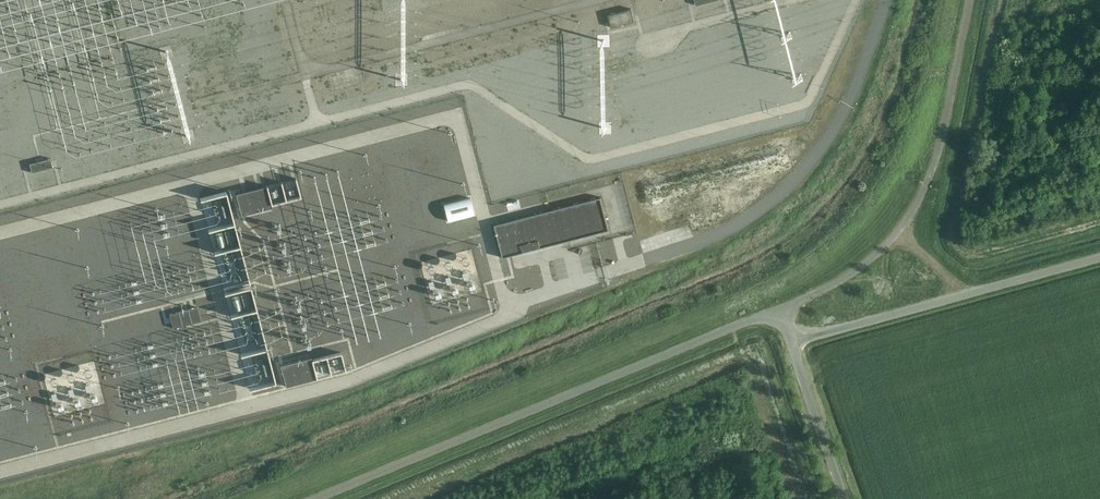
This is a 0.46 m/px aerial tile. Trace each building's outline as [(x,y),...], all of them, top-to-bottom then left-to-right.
[(634,21),(631,8),(608,14),(611,27),(634,21)] [(50,158),(29,163),(31,172),(52,167),(50,158)] [(266,185),(235,193),(241,215),(272,207),(271,204),(266,185)] [(609,230),(600,197),(551,210),(493,225),(501,257),(570,240),(609,230)] [(197,307),(188,309),(191,323),(201,321),(197,307)] [(188,309),(178,312),(182,325),(191,323),(188,309)] [(178,312),(169,314),(173,328),(182,325),(178,312)] [(311,357),(280,365),(285,386),(316,378),(311,360),(312,360),(311,357)]
